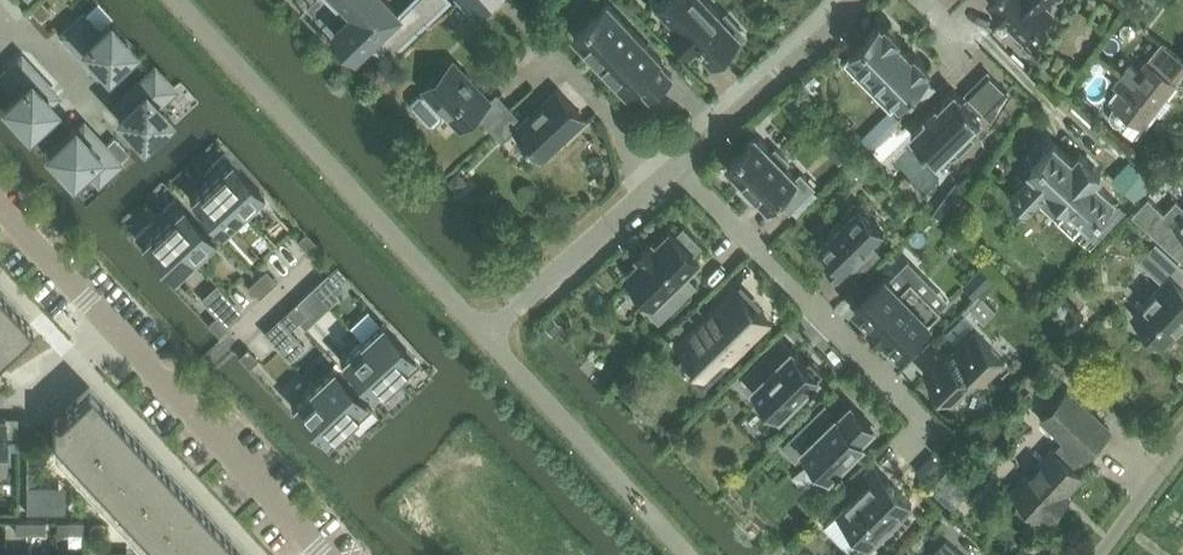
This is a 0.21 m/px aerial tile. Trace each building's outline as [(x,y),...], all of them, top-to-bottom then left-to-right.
[(30,8),(42,21),(52,11),(42,0),(39,0),(30,8)] [(363,5),(335,33),(356,55),(370,41),(379,50),(405,25),(396,16),(400,13),(387,0),(358,0),(363,5)] [(477,18),(497,0),(460,0),(477,18)] [(713,59),(724,49),(727,52),(746,34),(726,13),(723,16),(707,0),(657,0),(677,22),(671,28),(691,49),(697,43),(713,59)] [(994,2),(993,3),(1005,15),(1006,15),(1025,34),(1028,31),(1031,33),(1041,23),(1039,21),(1052,8),(1046,3),(1049,0),(992,0),(994,2)] [(659,61),(661,59),(607,2),(574,34),(628,91),(638,81),(651,95),(672,74),(659,61)] [(82,14),(61,33),(92,66),(98,61),(107,71),(134,45),(109,18),(97,30),(82,14)] [(880,22),(850,52),(899,103),(909,93),(919,103),(935,87),(925,77),(930,73),(927,69),(929,67),(915,53),(913,55),(898,40),(900,38),(886,23),(884,25),(880,22)] [(1130,24),(1125,23),(1120,27),(1120,33),(1124,38),(1130,38),(1134,34),(1134,28),(1130,24)] [(1122,124),(1126,122),(1133,116),(1142,123),(1182,69),(1182,59),(1162,42),(1141,70),(1129,61),(1112,84),(1123,92),(1115,103),(1110,111),(1109,115),(1111,120),(1114,123),(1118,124),(1122,124)] [(15,90),(3,102),(28,129),(55,104),(46,94),(52,88),(21,55),(0,75),(15,90)] [(411,100),(411,106),(429,125),(435,125),(442,119),(442,112),(444,110),(461,128),(476,114),(489,128),(511,107),(498,92),(490,100),(453,61),(424,88),(427,91),(424,94),(418,93),(411,100)] [(158,102),(174,88),(154,67),(121,97),(127,103),(117,113),(142,140),(169,115),(158,102)] [(966,93),(969,96),(965,101),(955,91),(938,107),(936,105),(926,115),(928,117),(911,134),(937,160),(952,145),(959,152),(973,139),(966,132),(981,117),(979,114),(983,110),(991,118),(1007,92),(988,72),(966,93)] [(511,107),(489,128),(502,142),(514,130),(541,159),(584,118),(555,87),(522,118),(511,107)] [(872,148),(886,134),(875,123),(861,137),(872,148)] [(74,124),(47,149),(72,176),(84,165),(98,180),(119,161),(89,128),(83,134),(74,124)] [(54,125),(46,133),(53,142),(62,134),(54,125)] [(911,134),(902,125),(872,154),(881,163),(911,134)] [(769,205),(776,198),(790,212),(816,186),(801,171),(796,176),(785,164),(789,160),(776,148),(772,151),(756,135),(728,163),(743,178),(741,180),(754,194),(756,192),(769,205)] [(107,143),(113,150),(120,157),(127,151),(114,137),(107,143)] [(1073,160),(1063,150),(1055,143),(1030,169),(1034,172),(1011,197),(1016,201),(1014,203),(1020,209),(1022,207),(1027,212),(1049,188),(1069,207),(1058,218),(1073,233),(1085,221),(1089,225),(1114,197),(1095,180),(1101,173),(1080,153),(1073,160)] [(206,169),(204,171),(243,212),(244,211),(264,193),(225,151),(206,169)] [(209,178),(189,196),(207,216),(222,232),(231,223),(243,212),(204,171),(203,171),(204,172),(209,178)] [(468,182),(458,171),(447,181),(457,192),(468,182)] [(176,196),(155,216),(194,258),(215,238),(176,196)] [(1133,213),(1149,228),(1182,258),(1182,256),(1182,206),(1176,199),(1163,212),(1148,197),(1133,213)] [(820,243),(831,254),(826,259),(839,273),(844,267),(855,278),(881,252),(871,241),(884,228),(860,203),(860,204),(857,201),(844,214),(846,217),(820,243)] [(155,216),(134,235),(173,277),(194,258),(155,216)] [(670,229),(656,243),(653,240),(638,254),(642,257),(627,271),(655,299),(646,308),(659,321),(688,293),(676,281),(699,259),(694,253),(702,245),(684,227),(676,235),(670,229)] [(306,231),(297,239),(307,250),(316,242),(306,231)] [(1180,283),(1182,280),(1182,267),(1156,242),(1139,259),(1162,281),(1131,313),(1163,343),(1182,321),(1182,286),(1180,283)] [(336,264),(328,272),(338,283),(346,275),(336,264)] [(982,266),(964,283),(977,296),(980,293),(994,279),(982,266)] [(265,268),(257,276),(267,287),(275,279),(265,268)] [(257,276),(248,284),(258,295),(267,287),(257,276)] [(869,325),(882,338),(883,336),(899,352),(942,310),(911,279),(899,291),(886,277),(855,308),(871,323),(869,325)] [(217,282),(201,297),(212,308),(227,294),(217,282)] [(741,286),(739,289),(736,287),(711,312),(700,302),(676,326),(687,336),(678,344),(686,352),(684,354),(689,360),(691,357),(703,370),(723,351),(729,358),(768,320),(748,299),(751,296),(741,286)] [(32,324),(20,312),(0,290),(0,354),(32,324)] [(996,309),(980,293),(977,296),(968,305),(984,321),(996,309)] [(296,301),(287,309),(297,320),(306,312),(296,301)] [(368,308),(350,325),(362,338),(360,339),(399,381),(420,361),(381,319),(380,321),(368,308)] [(287,309),(279,317),(289,328),(297,320),(287,309)] [(552,313),(544,321),(553,330),(561,322),(552,313)] [(216,314),(208,322),(218,333),(227,325),(216,314)] [(952,403),(979,377),(984,382),(1006,361),(976,331),(954,352),(955,352),(944,363),(938,358),(923,372),(952,403)] [(360,339),(339,358),(372,394),(392,375),(398,381),(399,381),(360,339)] [(247,347),(238,354),(248,365),(257,358),(247,347)] [(806,361),(793,347),(779,361),(768,350),(744,373),(785,415),(799,400),(796,397),(811,383),(813,384),(818,379),(817,378),(824,371),(810,357),(806,361)] [(332,365),(312,384),(350,426),(371,406),(332,365)] [(312,384),(291,403),(329,445),(350,426),(312,384)] [(51,423),(51,435),(163,554),(246,554),(245,554),(90,387),(51,423)] [(834,387),(823,398),(828,404),(839,393),(834,387)] [(1068,496),(1064,492),(1081,474),(1073,467),(1082,456),(1083,458),(1110,429),(1067,390),(1041,418),(1063,439),(1054,449),(1052,448),(1013,491),(1020,498),(1020,499),(1017,507),(1024,514),(1033,511),(1033,510),(1041,517),(1044,514),(1048,518),(1068,496)] [(839,416),(837,414),(831,420),(819,408),(782,444),(796,458),(804,450),(829,475),(836,469),(838,470),(843,465),(841,464),(864,441),(862,439),(875,427),(852,404),(839,416)] [(5,416),(5,435),(18,435),(18,416),(5,416)] [(36,485),(37,450),(27,450),(27,512),(51,512),(51,485),(36,485)] [(941,463),(931,454),(920,465),(929,474),(941,463)] [(951,465),(931,489),(953,509),(974,485),(951,465)] [(849,488),(856,495),(838,512),(870,545),(912,504),(888,480),(885,483),(870,468),(849,488)] [(16,520),(16,532),(31,532),(31,520),(16,520)] [(45,532),(45,520),(31,520),(31,532),(45,532)] [(84,520),(69,520),(69,532),(84,532),(84,520)] [(946,539),(932,554),(963,554),(946,539)]
